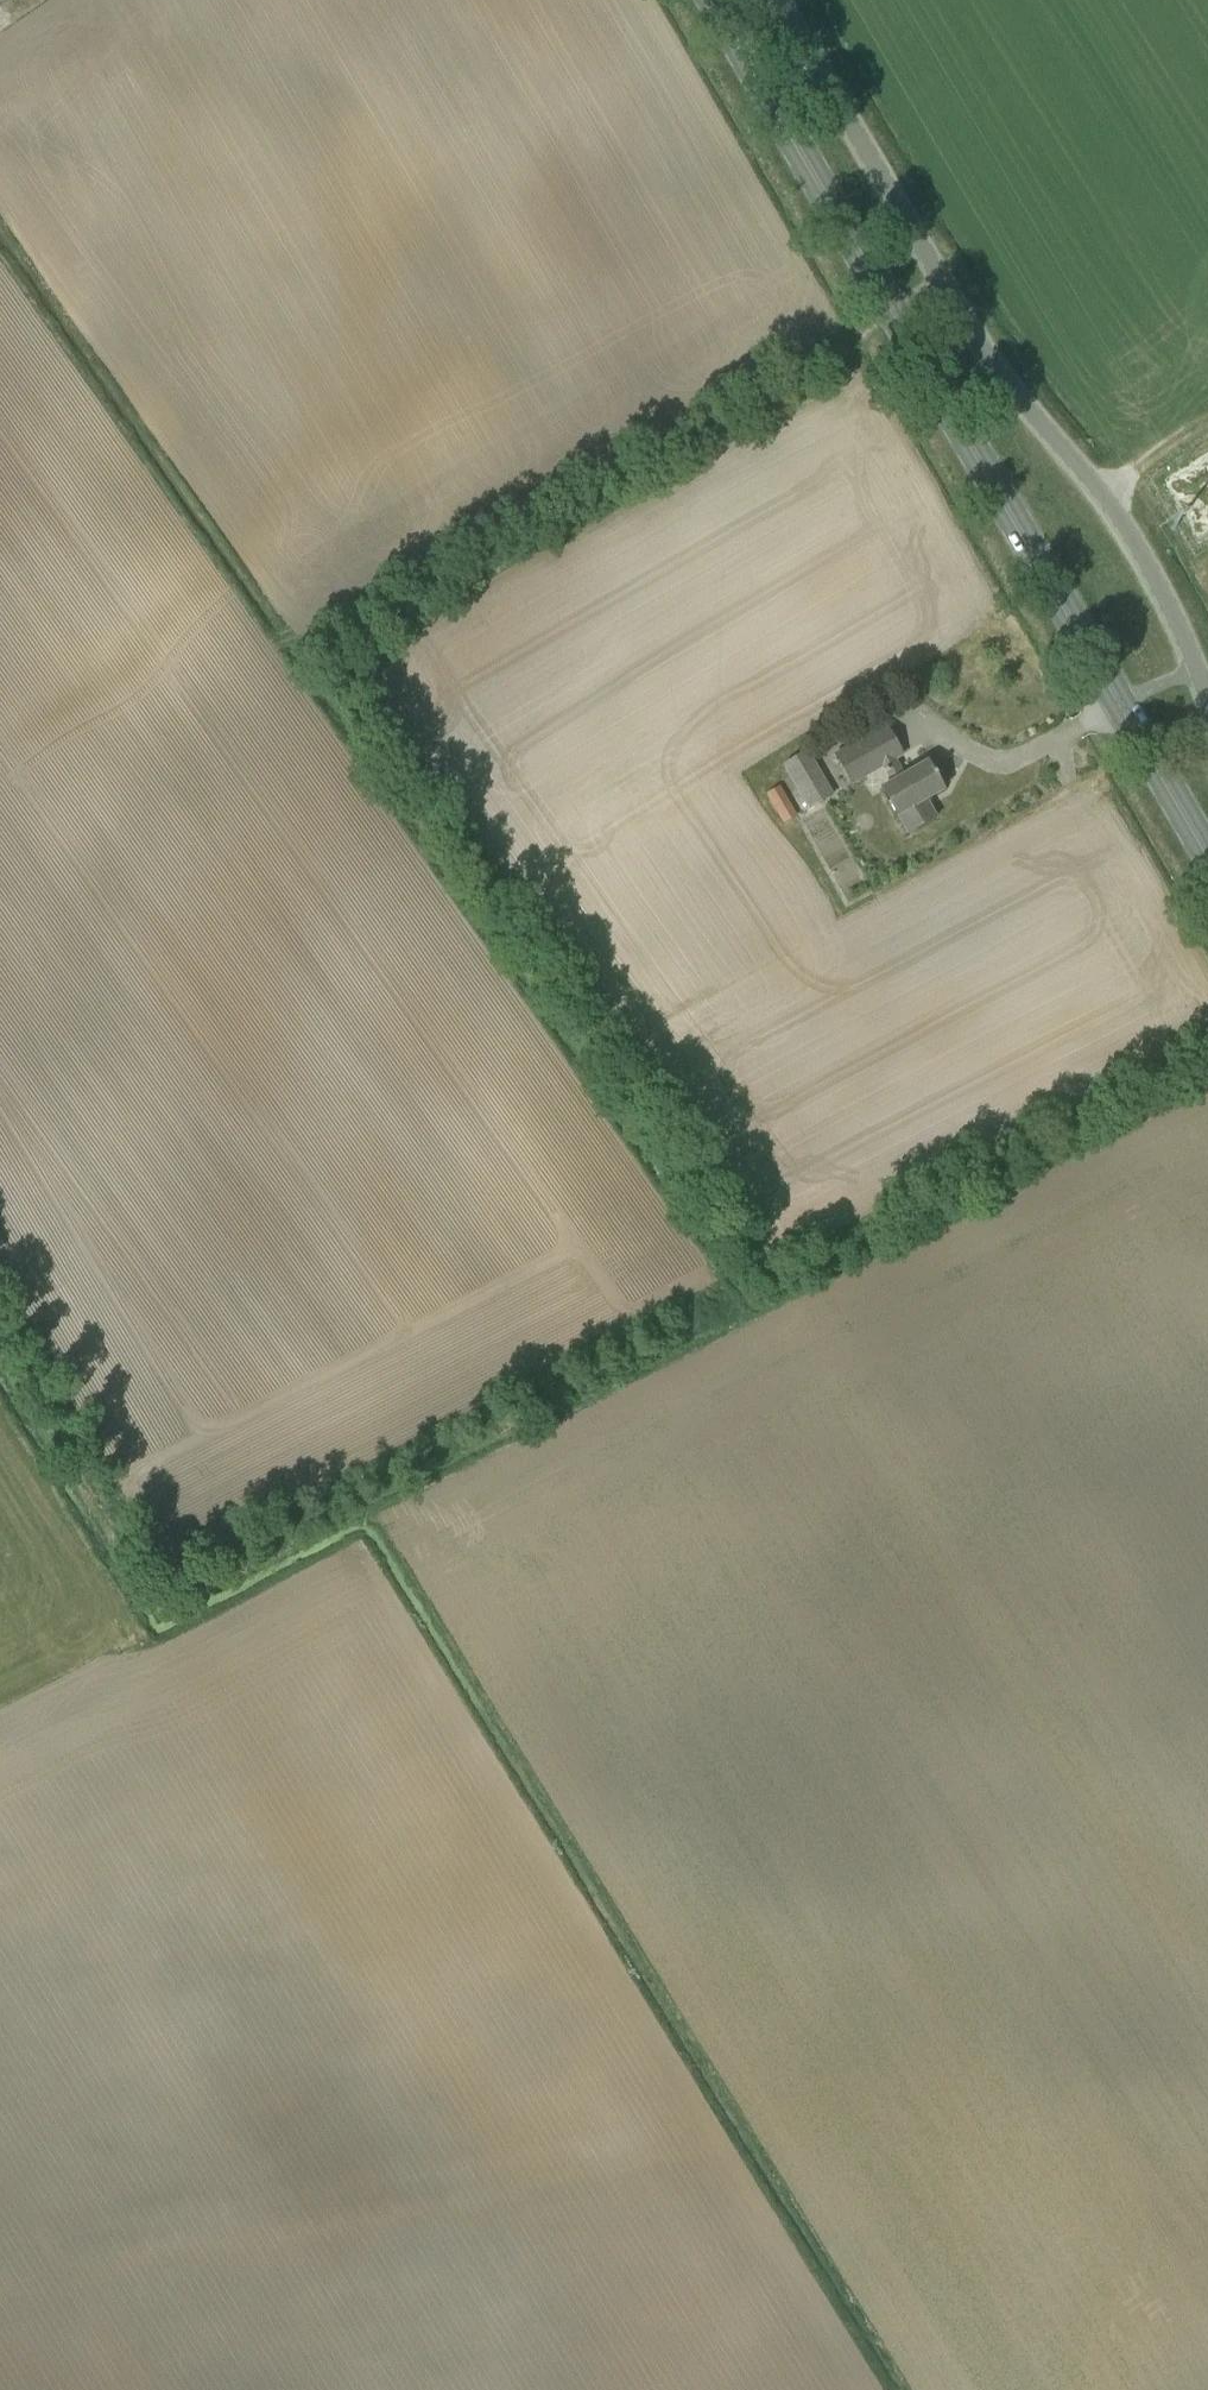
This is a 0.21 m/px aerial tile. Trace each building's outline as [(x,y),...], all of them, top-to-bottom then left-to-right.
[(904,776),(895,760),(904,755),(886,724),(833,754),(851,786),(881,769),(890,784),(882,789),(897,816),(898,816),(908,834),(936,818),(926,800),(943,790),(928,763),(904,776)] [(809,810),(834,795),(807,750),(782,765),(809,810)] [(783,824),(797,816),(780,786),(765,794),(783,824)]
